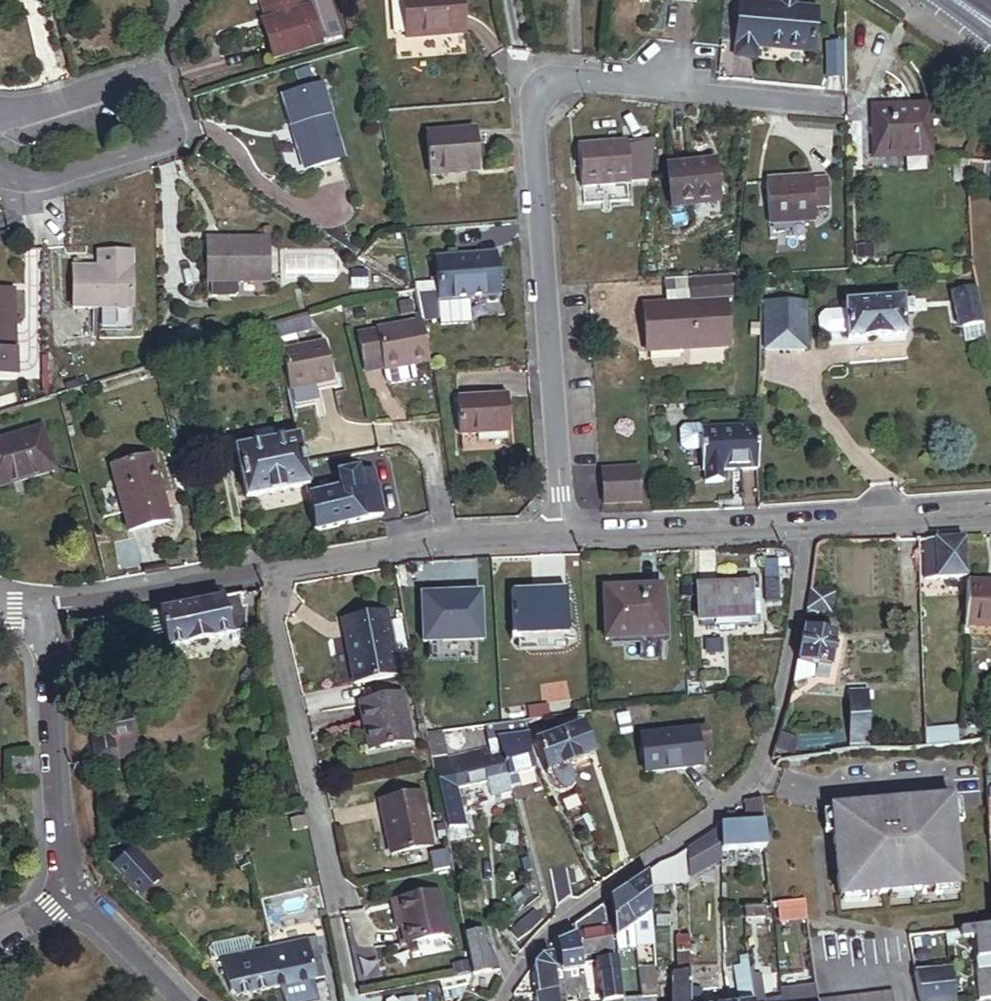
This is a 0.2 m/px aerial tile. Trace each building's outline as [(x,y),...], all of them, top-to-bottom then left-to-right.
[(269,18),(264,19),(275,54),(320,41),(309,6),(305,7),(303,0),(263,0),(269,18)] [(392,33),(407,32),(405,0),(390,0),(392,33)] [(407,32),(407,40),(467,37),(465,0),(405,0),(407,32)] [(780,4),(742,2),(739,56),(759,57),(760,44),(814,48),(817,7),(799,6),(780,4)] [(826,45),(826,81),(843,81),(843,45),(826,45)] [(340,157),(328,116),(332,114),(322,84),(282,96),(304,168),(340,157)] [(931,105),(874,105),(875,155),(931,155),(931,105)] [(474,134),(427,137),(430,178),(476,175),(474,134)] [(623,144),(576,150),(581,189),(627,183),(623,144)] [(720,161),(672,164),(675,206),(723,203),(720,161)] [(967,161),(965,175),(990,177),(990,163),(967,161)] [(826,180),(771,182),(772,225),(814,224),(814,212),(827,212),(826,180)] [(271,278),(270,239),(208,242),(210,293),(237,292),(237,279),(271,278)] [(100,270),(73,270),(74,312),(101,312),(101,308),(131,307),(130,269),(127,270),(127,255),(100,255),(100,270)] [(468,328),(467,302),(495,300),(492,256),(434,260),(437,297),(418,298),(419,305),(421,317),(422,324),(439,322),(440,330),(468,328)] [(726,277),(674,279),(675,306),(727,304),(726,277)] [(980,327),(972,282),(957,285),(959,293),(951,294),(958,329),(980,327)] [(419,305),(418,298),(416,286),(402,290),(405,308),(419,305)] [(23,299),(0,298),(0,389),(18,389),(19,361),(20,361),(23,299)] [(808,303),(770,302),(769,351),(807,352),(808,303)] [(645,307),(646,329),(664,328),(664,352),(729,350),(727,304),(675,306),(645,307)] [(916,317),(916,304),(846,306),(846,309),(846,333),(846,342),(904,341),(903,317),(916,317)] [(846,333),(846,309),(824,309),(820,312),(817,315),(816,324),(819,329),(824,333),(846,333)] [(422,324),(421,317),(356,336),(364,367),(381,362),(387,381),(392,384),(419,375),(415,361),(427,357),(422,324)] [(312,332),(309,319),(277,329),(279,339),(312,332)] [(664,328),(646,329),(647,353),(664,352),(664,328)] [(279,339),(277,329),(267,332),(269,341),(279,339)] [(279,339),(269,341),(272,358),(283,356),(281,350),(279,339)] [(326,341),(281,350),(283,356),(290,390),(334,382),(326,341)] [(506,398),(459,400),(460,436),(507,435),(506,398)] [(759,470),(759,426),(684,427),(683,428),(683,452),(687,456),(703,455),(703,471),(706,470),(707,483),(724,482),(723,471),(759,470)] [(0,440),(0,480),(17,475),(18,481),(53,471),(41,428),(0,440)] [(309,490),(300,442),(238,454),(247,503),(309,490)] [(149,458),(111,468),(127,531),(165,521),(149,458)] [(643,502),(640,469),(604,472),(606,505),(643,502)] [(340,492),(309,500),(315,533),(383,516),(373,474),(358,478),(358,474),(337,478),(340,492)] [(0,480),(0,486),(18,481),(17,475),(0,480)] [(963,539),(923,540),(923,577),(964,576),(963,539)] [(754,578),(700,582),(701,585),(703,613),(703,617),(732,614),(732,621),(764,618),(760,570),(753,571),(754,578)] [(963,628),(990,629),(990,584),(966,583),(963,628)] [(662,585),(605,591),(610,642),(667,637),(662,585)] [(703,613),(701,585),(686,587),(688,614),(703,613)] [(567,587),(514,592),(518,634),(571,629),(567,587)] [(812,589),(807,613),(819,616),(820,609),(832,612),(835,594),(812,589)] [(481,590),(423,595),(427,642),(486,636),(481,590)] [(241,594),(160,612),(163,627),(168,647),(230,635),(245,632),(246,609),(241,609),(241,594)] [(346,652),(352,684),(397,674),(384,611),(342,620),(349,652),(346,652)] [(163,627),(160,612),(146,614),(150,629),(163,627)] [(805,628),(795,680),(816,675),(830,677),(837,635),(805,628)] [(245,632),(230,635),(231,642),(244,639),(245,632)] [(413,668),(410,654),(404,655),(407,669),(413,668)] [(413,701),(420,700),(416,678),(409,680),(413,701)] [(693,684),(694,699),(706,698),(705,683),(693,684)] [(851,692),(851,743),(870,743),(869,692),(851,692)] [(401,694),(358,703),(368,751),(411,743),(401,694)] [(91,725),(96,774),(122,771),(119,744),(133,742),(130,720),(91,725)] [(594,754),(583,722),(562,730),(560,725),(554,727),(556,733),(559,732),(569,763),(594,754)] [(533,769),(527,743),(530,743),(526,723),(506,727),(486,729),(490,748),(486,748),(489,758),(504,755),(509,775),(533,769)] [(569,763),(559,732),(556,733),(554,727),(549,729),(550,734),(535,739),(545,771),(569,763)] [(709,727),(697,728),(699,741),(710,740),(709,727)] [(697,728),(644,734),(648,772),(701,767),(699,741),(697,728)] [(924,747),(952,744),(951,731),(924,734),(924,747)] [(441,732),(426,733),(431,757),(445,754),(441,732)] [(802,738),(784,732),(778,749),(796,755),(802,738)] [(509,775),(504,755),(489,758),(486,748),(431,760),(439,797),(457,793),(456,786),(488,779),(492,795),(512,791),(509,775)] [(377,818),(385,856),(428,847),(416,793),(380,801),(383,817),(377,818)] [(950,798),(829,809),(838,901),(959,889),(950,798)] [(765,848),(760,801),(746,801),(746,822),(721,823),(721,825),(721,851),(765,848)] [(309,829),(304,807),(289,811),(294,832),(309,829)] [(721,851),(721,825),(687,848),(688,878),(721,856),(721,851)] [(161,883),(128,846),(108,863),(141,901),(161,883)] [(687,848),(674,860),(675,883),(688,882),(688,878),(687,848)] [(657,866),(645,874),(646,885),(675,883),(674,860),(657,866)] [(551,866),(557,906),(572,895),(568,865),(551,866)] [(646,885),(645,874),(625,888),(630,905),(634,925),(649,915),(646,885)] [(634,925),(630,905),(625,888),(609,900),(617,952),(637,950),(634,925)] [(439,889),(397,897),(406,942),(448,934),(439,889)] [(802,901),(786,904),(788,919),(805,918),(802,901)] [(585,918),(573,926),(579,955),(612,953),(604,903),(585,918)] [(762,907),(744,909),(744,920),(762,919),(762,907)] [(523,922),(511,931),(518,940),(529,931),(543,918),(535,910),(523,922)] [(585,982),(579,955),(573,926),(563,933),(564,940),(558,942),(561,964),(552,965),(555,985),(585,982)] [(987,967),(990,967),(990,927),(946,932),(947,940),(973,938),(977,958),(986,958),(987,967)] [(317,978),(313,960),(310,946),(318,945),(314,930),(299,933),(301,938),(270,945),(280,987),(317,978)] [(482,933),(464,937),(472,974),(502,969),(493,945),(484,946),(482,933)] [(690,992),(689,938),(678,939),(679,976),(673,976),(674,1000),(690,1000),(690,992)] [(280,987),(270,945),(222,957),(231,992),(238,996),(280,987)] [(321,958),(318,945),(310,946),(313,960),(321,958)] [(556,993),(564,992),(579,990),(580,997),(588,996),(585,982),(555,985),(552,965),(551,954),(540,954),(532,964),(534,973),(528,974),(530,985),(535,985),(538,1000),(557,1000),(556,993)] [(750,978),(747,958),(741,959),(742,967),(736,968),(739,1000),(753,1000),(750,978)] [(616,959),(596,961),(602,1000),(623,1000),(621,987),(616,959)] [(916,973),(922,1000),(953,1000),(949,959),(933,961),(934,971),(916,973)] [(638,966),(627,968),(628,985),(621,987),(623,1000),(631,1000),(641,1000),(640,980),(638,966)] [(979,967),(972,968),(976,1000),(983,1000),(979,967)] [(987,967),(979,967),(983,1000),(990,999),(990,967),(987,967)] [(472,974),(440,979),(444,1000),(462,996),(472,974)] [(782,1000),(765,1000),(761,977),(750,978),(753,1000),(782,1000)] [(645,979),(640,980),(641,1000),(657,999),(655,984),(645,983),(645,979)] [(815,987),(781,990),(782,1000),(817,1000),(815,987)] [(699,991),(690,992),(690,1000),(700,1000),(699,991)] [(556,993),(557,1000),(565,1000),(564,992),(556,993)]
